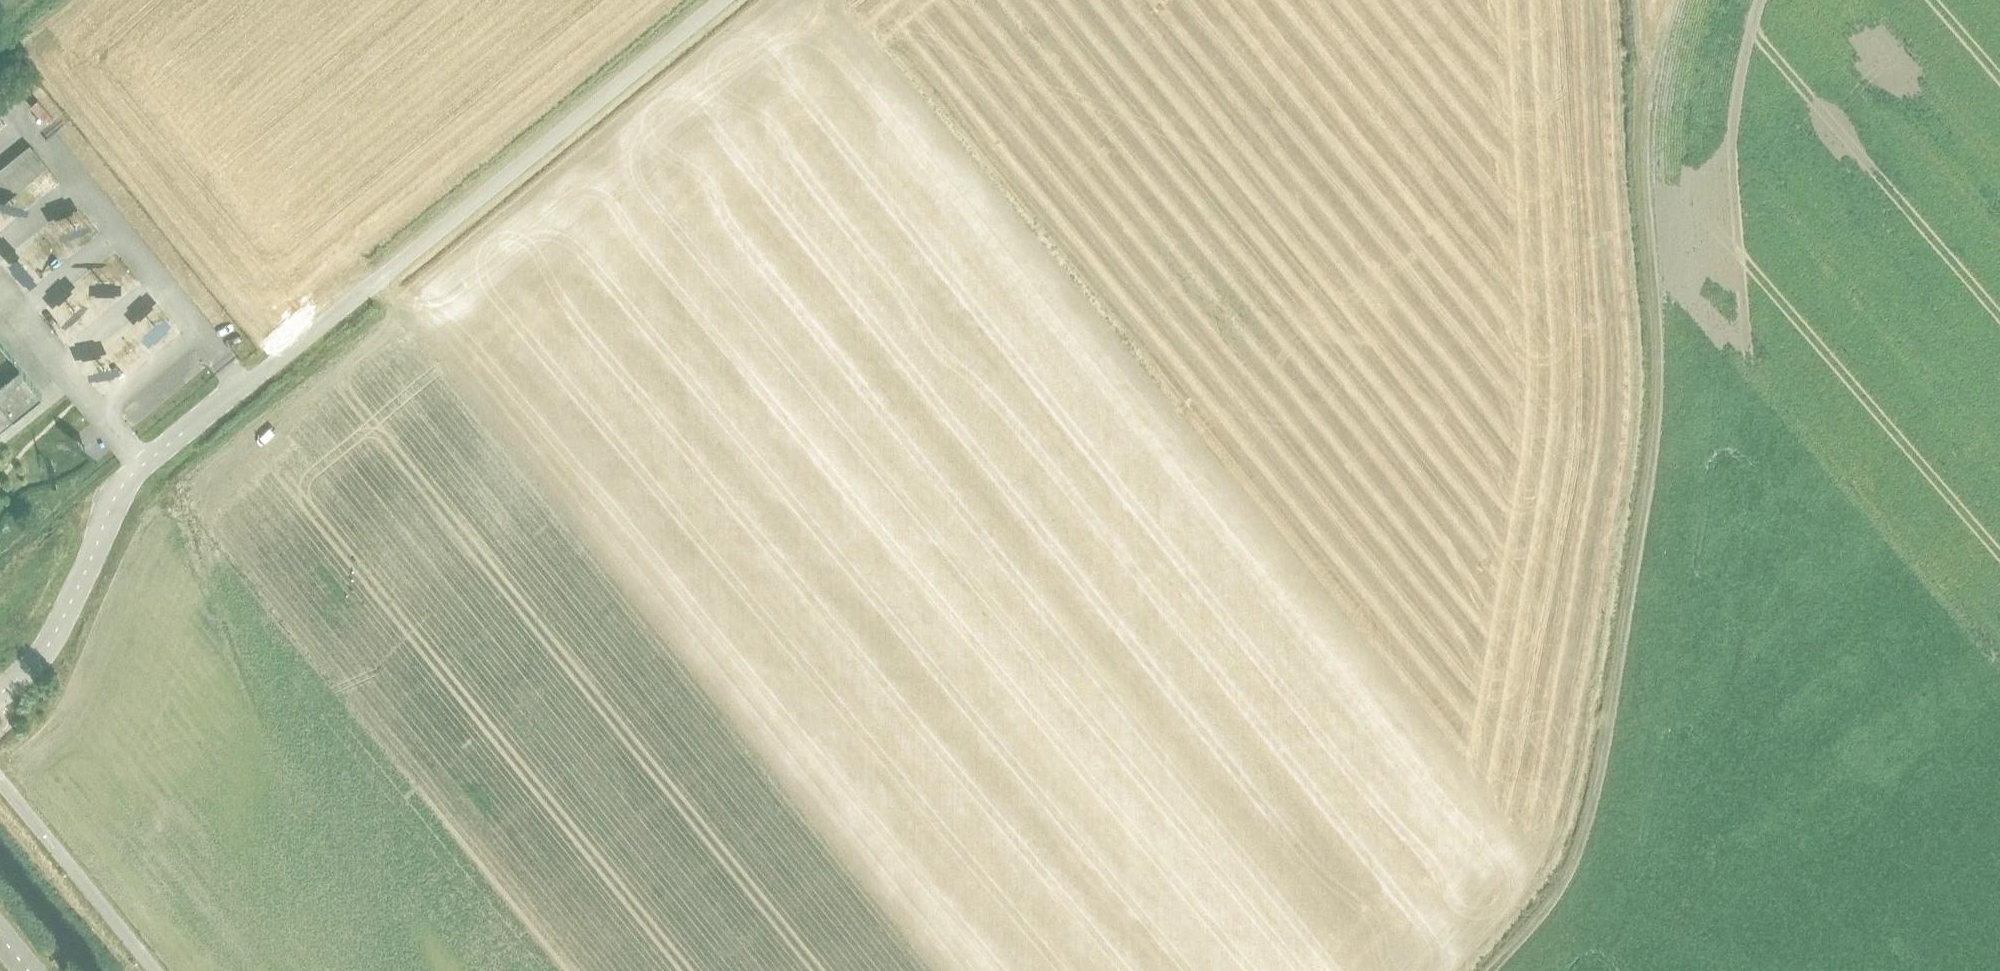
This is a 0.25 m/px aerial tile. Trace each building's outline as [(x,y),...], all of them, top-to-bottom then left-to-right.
[(41,97),(33,105),(47,119),(55,110),(41,97)] [(30,144),(0,169),(0,205),(48,166),(30,144)] [(39,253),(13,265),(21,281),(47,269),(39,253)] [(154,336),(178,323),(164,297),(140,310),(154,336)] [(9,413),(12,416),(42,392),(0,341),(0,421),(9,413)]
